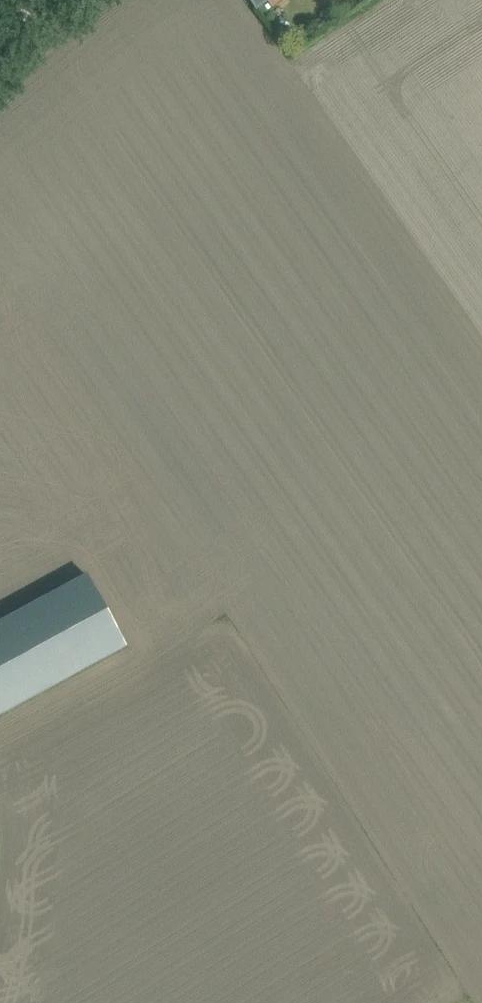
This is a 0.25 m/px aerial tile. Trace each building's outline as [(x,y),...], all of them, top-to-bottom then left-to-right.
[(256,8),(267,0),(250,0),(256,8)] [(89,575),(0,623),(0,714),(128,645),(89,575)]
